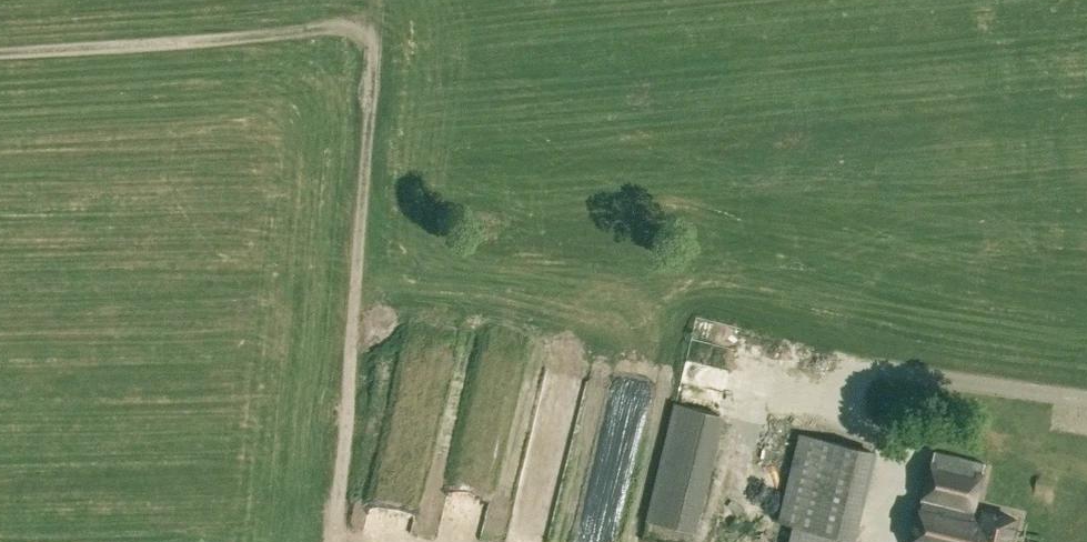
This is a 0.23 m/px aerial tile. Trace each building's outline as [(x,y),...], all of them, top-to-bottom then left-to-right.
[(648,520),(692,530),(720,413),(677,402),(648,520)] [(857,537),(855,537),(869,481),(876,451),(798,433),(777,523),(793,528),(790,541),(855,541),(857,537)] [(1016,517),(975,507),(985,462),(936,450),(914,541),(1010,541),(1016,517)] [(486,491),(486,479),(465,480),(465,491),(486,491)] [(449,531),(473,537),(477,522),(453,516),(449,531)]
